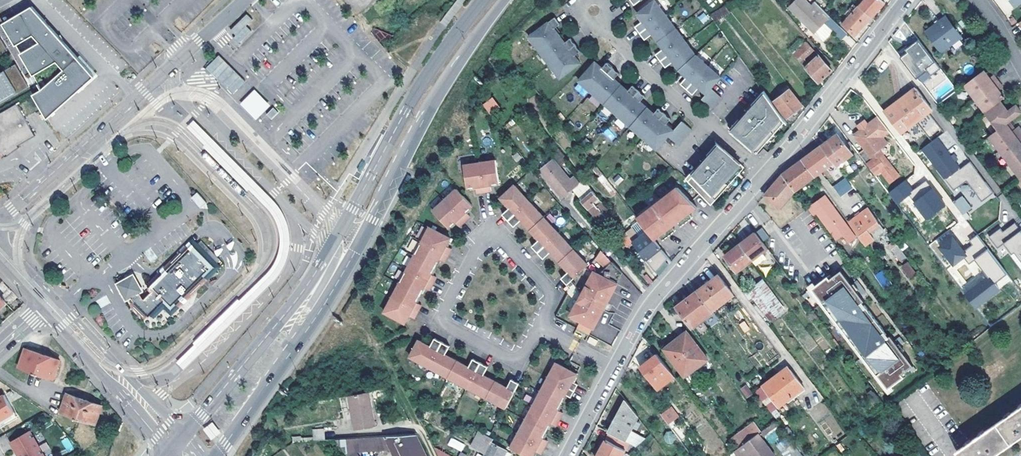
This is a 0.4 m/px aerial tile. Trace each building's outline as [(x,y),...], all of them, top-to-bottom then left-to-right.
[(638,12),(644,19),(636,25),(645,38),(653,32),(663,47),(655,53),(665,66),(673,61),(679,69),(687,76),(680,83),(692,95),(699,87),(706,93),(711,88),(721,77),(696,54),(657,0),(655,0),(638,12)] [(786,10),(816,37),(826,26),(835,34),(841,28),(822,9),(819,12),(805,0),(795,0),(786,10)] [(860,6),(873,18),(886,3),(882,0),(883,0),(865,0),(860,6)] [(1015,9),(1020,5),(1020,0),(1010,0),(1009,1),(1015,9)] [(95,75),(32,6),(3,23),(15,44),(33,34),(40,41),(20,53),(42,89),(33,94),(47,118),(85,84),(95,75)] [(873,18),(860,6),(843,25),(855,36),(873,18)] [(708,15),(714,23),(729,14),(723,7),(708,15)] [(697,17),(703,24),(709,19),(703,12),(697,17)] [(237,29),(239,32),(236,35),(233,38),(239,43),(252,31),(246,25),(253,19),(247,14),(234,27),(237,29)] [(556,15),(530,34),(560,76),(581,61),(575,54),(581,50),(571,36),(565,41),(555,26),(561,22),(556,15)] [(946,16),(925,31),(940,51),(961,37),(946,16)] [(231,30),(236,35),(239,32),(237,29),(234,27),(231,30)] [(805,41),(792,53),(818,83),(832,71),(819,55),(809,65),(803,58),(813,50),(805,41)] [(920,41),(900,54),(929,97),(944,87),(942,84),(947,80),(920,41)] [(246,81),(219,55),(207,67),(233,94),(246,81)] [(596,60),(579,79),(656,149),(668,136),(673,130),(666,124),(671,118),(659,107),(654,113),(640,101),(645,95),(633,84),(628,90),(615,77),(620,72),(607,61),(603,67),(596,60)] [(28,86),(16,64),(0,73),(0,103),(28,86)] [(1020,145),(1020,144),(1020,131),(1018,127),(1015,130),(1012,132),(1006,124),(1009,122),(1020,113),(1016,106),(1007,113),(1000,102),(1004,99),(998,91),(1002,88),(993,76),(989,79),(984,71),(964,86),(985,113),(984,114),(997,131),(989,137),(1020,180),(1020,145)] [(711,88),(706,93),(701,98),(714,110),(723,99),(711,88)] [(271,105),(255,89),(240,103),(256,119),(271,105)] [(787,117),(803,106),(789,89),(774,100),(787,117)] [(883,112),(899,134),(932,110),(916,89),(883,112)] [(739,118),(729,129),(754,149),(756,146),(762,140),(766,143),(767,142),(775,132),(781,126),(777,123),(783,116),(764,91),(752,104),(754,107),(742,120),(739,118)] [(482,103),(489,115),(500,108),(493,97),(482,103)] [(16,104),(0,113),(0,155),(3,154),(5,156),(13,151),(18,148),(17,145),(34,135),(16,104)] [(752,104),(739,118),(742,120),(754,107),(752,104)] [(786,121),(783,116),(777,123),(781,126),(786,121)] [(879,117),(854,136),(872,161),(867,165),(874,175),(880,171),(889,184),(897,177),(878,151),(887,145),(882,138),(890,132),(879,117)] [(682,121),(668,136),(678,145),(692,130),(682,121)] [(611,141),(616,136),(608,128),(603,133),(611,141)] [(775,132),(767,142),(770,144),(778,135),(775,132)] [(822,146),(834,162),(841,171),(856,160),(848,149),(853,146),(848,140),(844,143),(838,134),(822,146)] [(936,138),(921,150),(952,191),(964,182),(980,202),(991,194),(968,162),(958,170),(953,162),(956,160),(952,155),(949,157),(936,138)] [(762,140),(756,146),(760,150),(766,143),(762,140)] [(547,151),(554,146),(551,142),(544,147),(547,151)] [(695,168),(686,177),(708,199),(717,189),(721,193),(727,187),(735,177),(736,176),(732,172),(739,165),(741,163),(717,143),(707,154),(709,156),(697,170),(695,168)] [(808,157),(819,173),(834,162),(822,146),(808,157)] [(564,177),(572,187),(582,180),(573,169),(568,173),(563,166),(559,169),(542,149),(529,159),(551,187),(564,177)] [(707,154),(695,168),(697,170),(709,156),(707,154)] [(808,157),(802,161),(814,177),(819,173),(808,157)] [(495,159),(462,164),(466,188),(475,186),(475,192),(490,190),(490,184),(498,183),(495,159)] [(783,175),(795,191),(814,177),(802,161),(783,175)] [(739,165),(732,172),(736,176),(743,169),(739,165)] [(795,191),(783,175),(765,196),(779,209),(798,195),(795,191)] [(735,177),(727,187),(729,189),(738,180),(735,177)] [(833,185),(840,196),(852,188),(845,177),(833,185)] [(888,193),(898,206),(905,201),(921,224),(946,205),(927,179),(913,189),(906,180),(888,193)] [(586,212),(600,202),(582,180),(572,187),(568,190),(586,212)] [(560,278),(566,285),(587,266),(513,185),(499,198),(509,208),(502,214),(513,227),(520,220),(538,240),(531,246),(542,259),(549,252),(567,272),(560,278)] [(455,188),(431,210),(447,228),(453,222),(458,226),(469,216),(464,212),(471,205),(455,188)] [(648,231),(655,240),(661,235),(673,225),(678,221),(690,212),(697,207),(677,188),(675,188),(637,218),(648,231)] [(721,193),(717,189),(708,199),(712,203),(721,193)] [(198,192),(192,198),(202,208),(206,205),(208,203),(198,192)] [(808,209),(818,222),(822,219),(841,245),(853,236),(826,197),(808,209)] [(970,210),(961,198),(952,205),(961,217),(970,210)] [(865,206),(846,220),(865,246),(875,239),(872,234),(878,230),(877,229),(880,228),(865,206)] [(690,212),(678,221),(683,227),(695,218),(690,212)] [(1020,260),(1020,233),(1013,222),(1000,232),(998,229),(987,237),(993,246),(1000,241),(1010,253),(1012,252),(1019,261),(1020,260)] [(673,225),(661,235),(665,241),(678,231),(673,225)] [(428,226),(381,312),(402,323),(406,316),(412,319),(419,306),(414,303),(422,287),(427,290),(434,277),(429,274),(437,259),(442,262),(449,249),(444,246),(448,238),(428,226)] [(755,234),(762,243),(769,238),(762,229),(755,234)] [(1011,283),(979,234),(969,240),(972,245),(964,250),(950,229),(934,240),(952,266),(948,269),(974,308),(1011,283)] [(633,243),(647,260),(662,248),(655,240),(648,231),(633,243)] [(740,245),(752,260),(767,250),(762,243),(755,234),(740,245)] [(888,248),(897,260),(904,256),(895,244),(888,248)] [(736,272),(752,260),(740,245),(725,256),(736,272)] [(136,275),(118,285),(127,303),(134,299),(136,307),(151,321),(168,304),(175,311),(215,277),(213,274),(219,269),(200,248),(194,254),(193,252),(154,289),(157,292),(145,300),(143,296),(147,294),(136,275)] [(593,327),(622,274),(607,258),(598,275),(594,273),(571,316),(593,327)] [(908,262),(900,267),(908,279),(916,274),(908,262)] [(882,271),(875,275),(882,288),(889,284),(882,271)] [(810,290),(884,392),(901,380),(899,378),(907,372),(911,369),(896,350),(902,345),(898,339),(892,344),(888,338),(886,340),(861,304),(863,303),(859,298),(865,294),(856,282),(851,286),(840,272),(829,280),(827,278),(810,290)] [(697,291),(712,312),(734,295),(719,275),(697,291)] [(783,309),(762,281),(745,293),(751,301),(754,298),(769,319),(783,309)] [(676,307),(692,328),(712,312),(697,291),(676,307)] [(182,369),(218,333),(211,326),(175,362),(182,369)] [(687,332),(665,349),(686,376),(708,359),(687,332)] [(599,340),(590,335),(586,340),(596,346),(599,340)] [(417,342),(408,359),(505,409),(518,384),(510,380),(506,388),(483,376),(487,368),(472,360),(468,368),(444,356),(448,348),(433,340),(429,348),(417,342)] [(60,361),(25,349),(19,368),(54,380),(60,361)] [(648,387),(669,372),(657,355),(636,371),(648,387)] [(510,449),(524,455),(533,455),(535,452),(541,455),(548,441),(542,438),(550,423),(555,426),(562,413),(557,410),(565,395),(570,398),(577,384),(572,382),(576,374),(555,363),(510,449)] [(777,378),(788,370),(786,367),(775,375),(777,378)] [(775,375),(761,386),(776,407),(801,388),(788,370),(777,378),(775,375)] [(746,385),(739,389),(746,399),(753,394),(746,385)] [(376,424),(369,392),(348,395),(356,429),(376,424)] [(67,395),(61,413),(96,425),(102,406),(67,395)] [(15,414),(5,396),(0,398),(0,422),(15,414)] [(625,401),(606,436),(607,437),(631,449),(637,444),(639,441),(629,436),(638,418),(625,401)] [(955,453),(957,455),(992,455),(1015,440),(1020,436),(1020,408),(955,453)] [(667,410),(661,415),(676,435),(682,430),(667,410)] [(15,414),(0,422),(0,428),(0,429),(18,419),(15,414)] [(731,441),(738,450),(757,436),(760,433),(754,424),(731,441)] [(312,429),(313,441),(325,440),(324,429),(312,429)] [(670,430),(662,437),(669,446),(677,438),(670,430)] [(31,432),(13,443),(16,449),(20,455),(45,455),(31,432)] [(493,440),(480,433),(469,452),(477,455),(511,455),(512,454),(491,444),(493,440)] [(416,434),(334,439),(343,451),(357,450),(390,449),(394,455),(427,455),(416,434)] [(769,451),(770,450),(764,441),(762,443),(757,436),(738,450),(733,453),(735,455),(772,455),(769,451)] [(461,452),(465,444),(451,437),(447,444),(461,452)] [(634,450),(637,444),(631,449),(607,437),(597,455),(621,455),(624,451),(630,454),(633,449),(634,450)] [(69,438),(62,440),(67,452),(73,449),(69,438)] [(780,452),(790,447),(786,439),(776,444),(780,452)]
